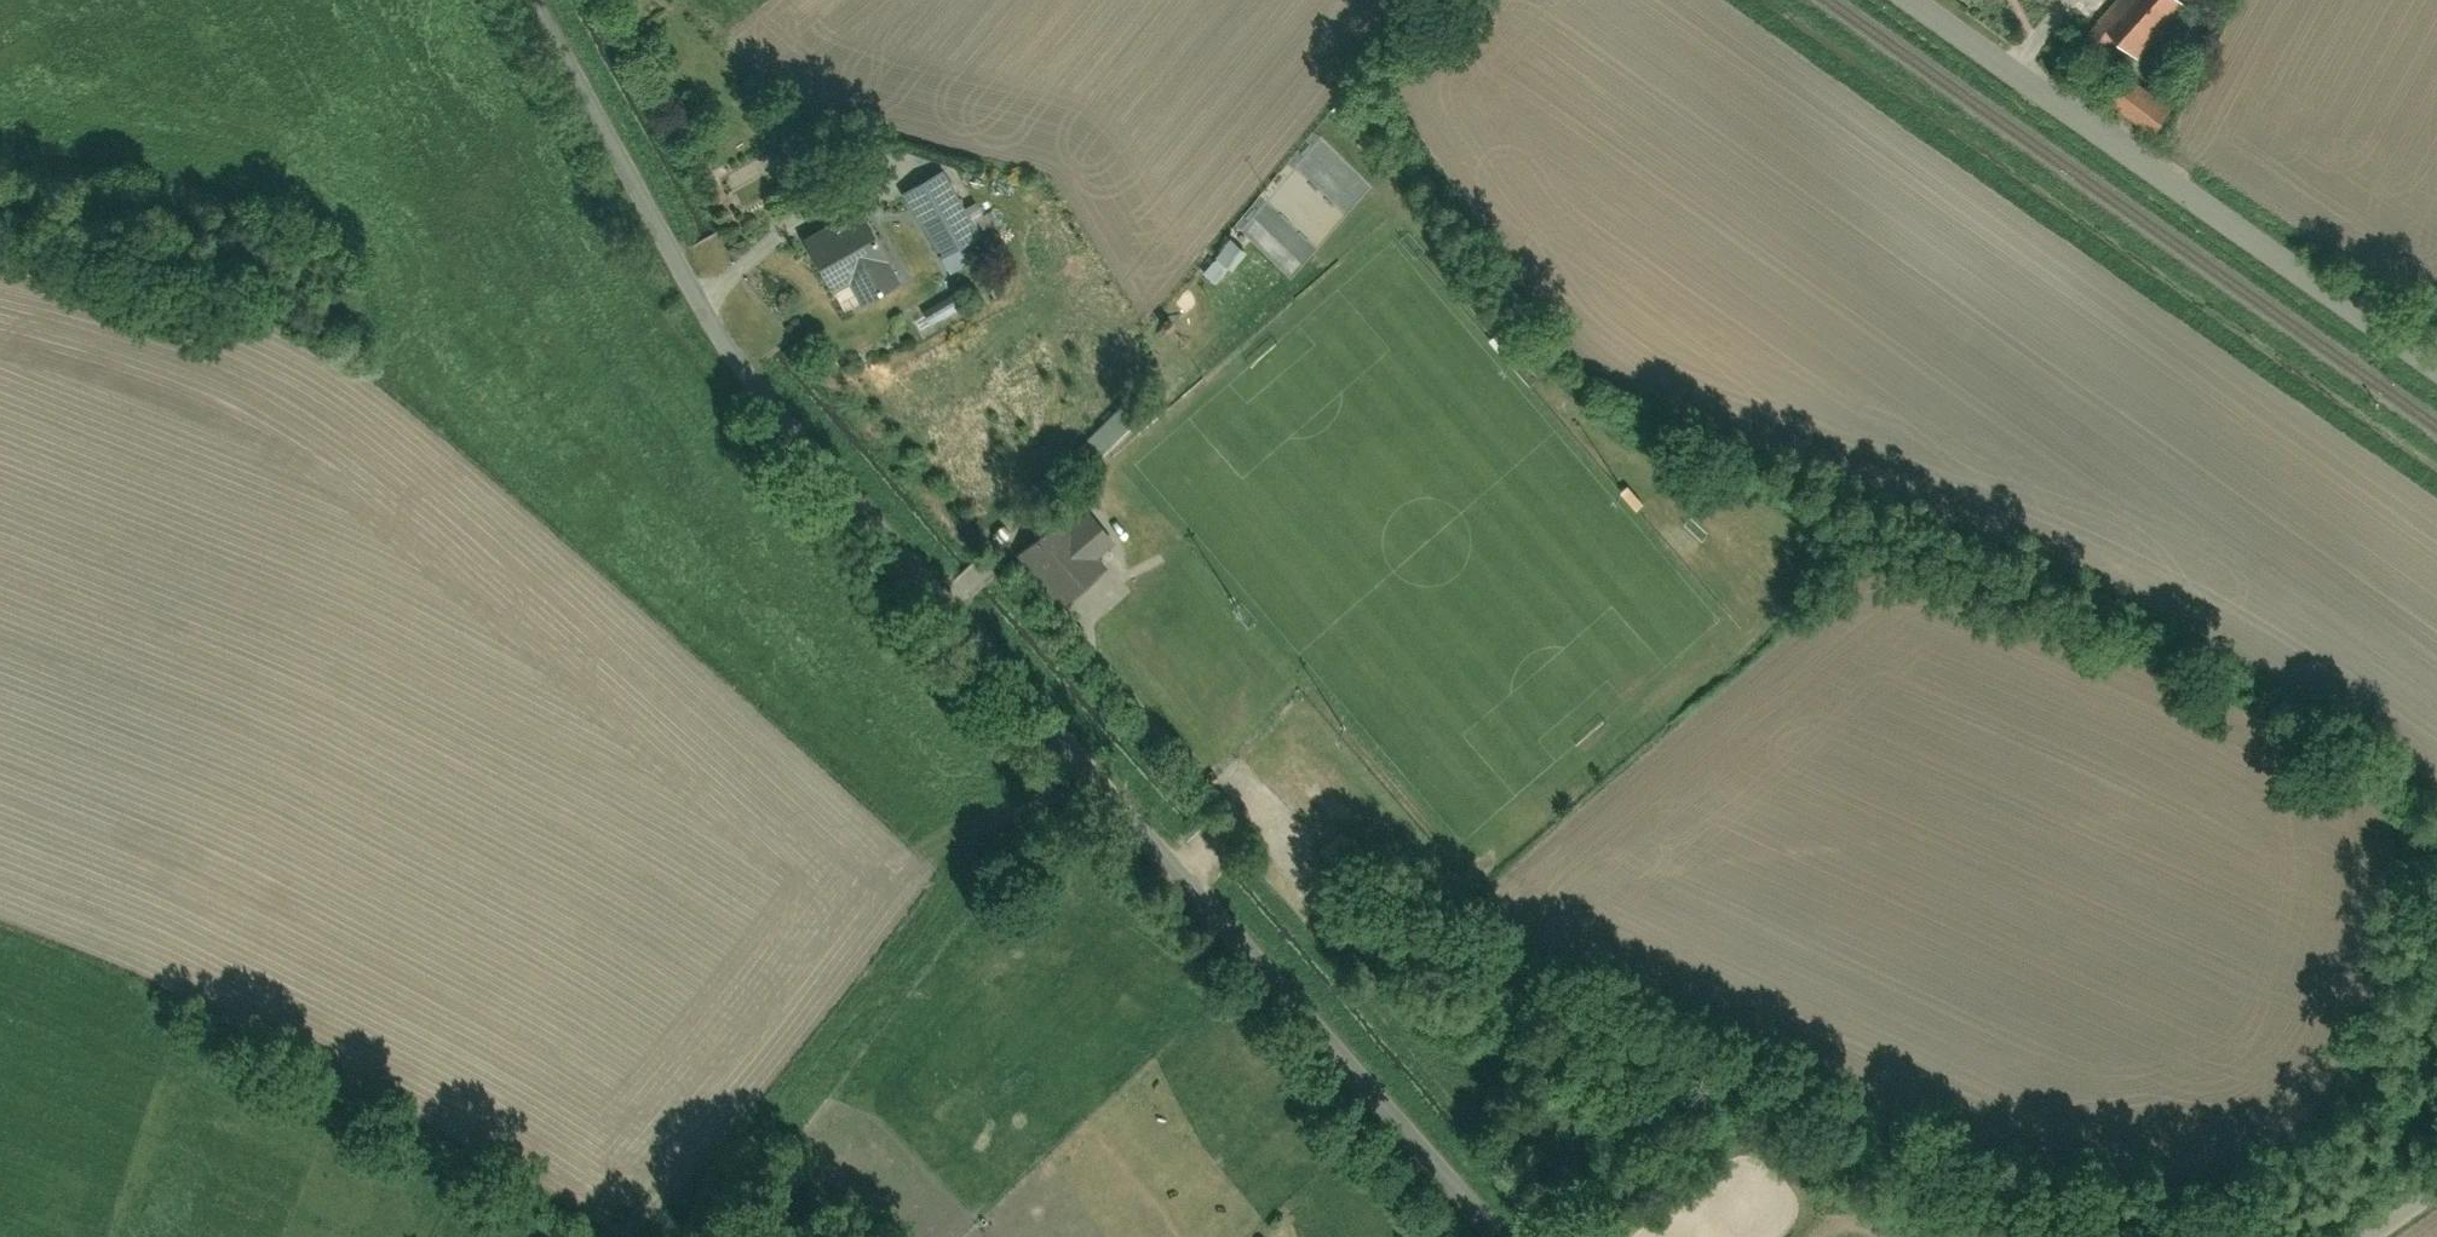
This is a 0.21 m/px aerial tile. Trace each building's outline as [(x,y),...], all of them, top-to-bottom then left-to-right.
[(2086,36),(2101,48),(2115,32),(2141,55),(2187,0),(2116,0),(2086,36)] [(2172,103),(2128,73),(2109,100),(2153,130),(2172,103)] [(942,167),(904,189),(939,251),(959,239),(977,229),(942,167)] [(866,211),(807,245),(833,291),(853,280),(865,300),(904,277),(866,211)] [(959,239),(939,251),(948,266),(968,254),(959,239)] [(953,287),(922,305),(932,321),(962,304),(953,287)] [(1122,401),(1085,439),(1100,453),(1137,416),(1122,401)] [(1054,518),(1013,554),(1066,613),(1104,580),(1089,563),(1115,539),(1097,518),(1073,539),(1054,518)]
